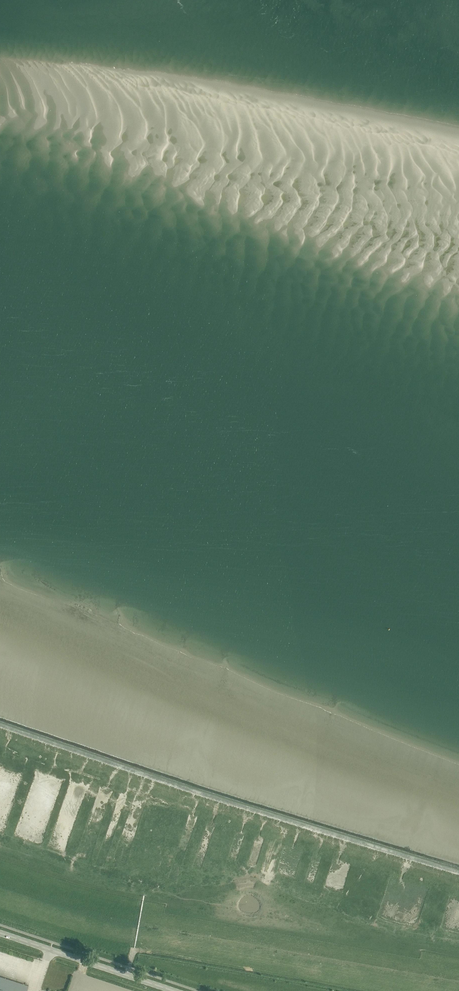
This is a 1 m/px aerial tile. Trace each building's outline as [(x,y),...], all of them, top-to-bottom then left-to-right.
[(28,987),(0,977),(0,990),(27,990),(28,987)]
